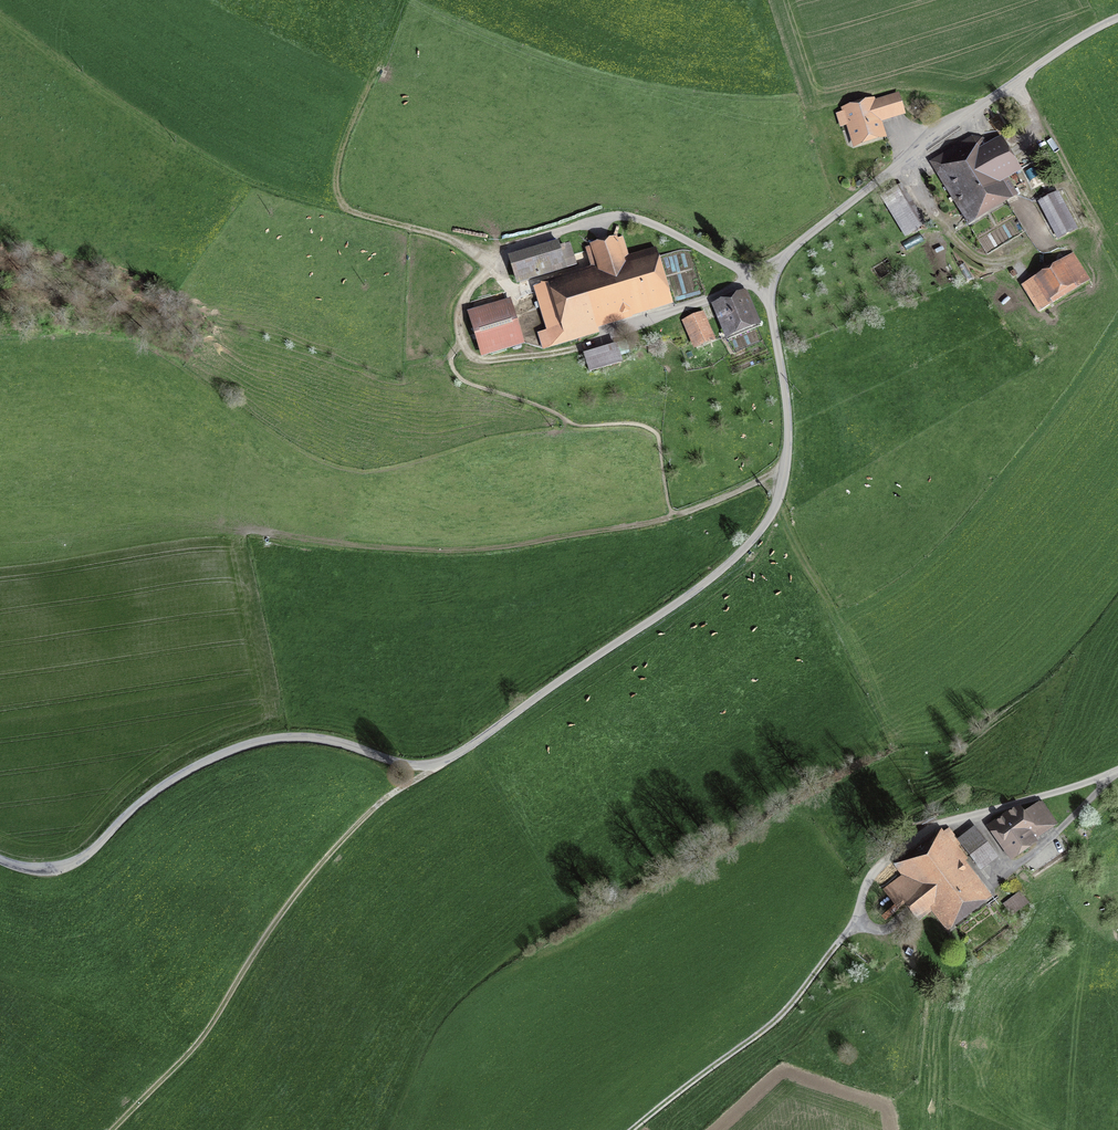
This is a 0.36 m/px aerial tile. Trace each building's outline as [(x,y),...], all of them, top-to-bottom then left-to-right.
[(897,96),(871,104),(847,111),(856,142),(880,135),(876,121),(902,113),(897,96)] [(1008,177),(1020,169),(1001,139),(990,146),(985,138),(983,140),(971,139),(932,163),(970,224),(1018,195),(1008,177)] [(898,188),(882,198),(905,236),(921,226),(898,188)] [(1039,202),(1059,237),(1077,227),(1058,192),(1039,202)] [(537,293),(552,346),(598,332),(594,319),(662,299),(647,251),(627,257),(621,238),(592,247),(592,248),(586,250),(594,276),(537,293)] [(567,241),(512,258),(519,281),(574,264),(567,241)] [(1074,254),(1023,285),(1039,310),(1089,278),(1074,254)] [(742,298),(720,307),(730,331),(752,322),(742,298)] [(482,354),(521,342),(509,302),(470,314),(482,354)] [(696,345),(711,338),(701,316),(686,322),(696,345)] [(621,362),(615,346),(584,356),(590,373),(621,362)] [(1013,854),(1054,827),(1039,805),(1026,814),(1022,808),(1013,811),(993,825),(1013,854)] [(944,831),(941,831),(895,865),(904,877),(886,891),(898,907),(906,902),(920,920),(940,905),(951,920),(981,897),(965,874),(972,869),(970,866),(971,865),(956,846),(960,843),(951,832),(947,835),(944,831)] [(962,843),(977,864),(993,852),(978,831),(962,843)] [(1028,902),(1022,893),(1006,905),(1013,914),(1028,902)]
